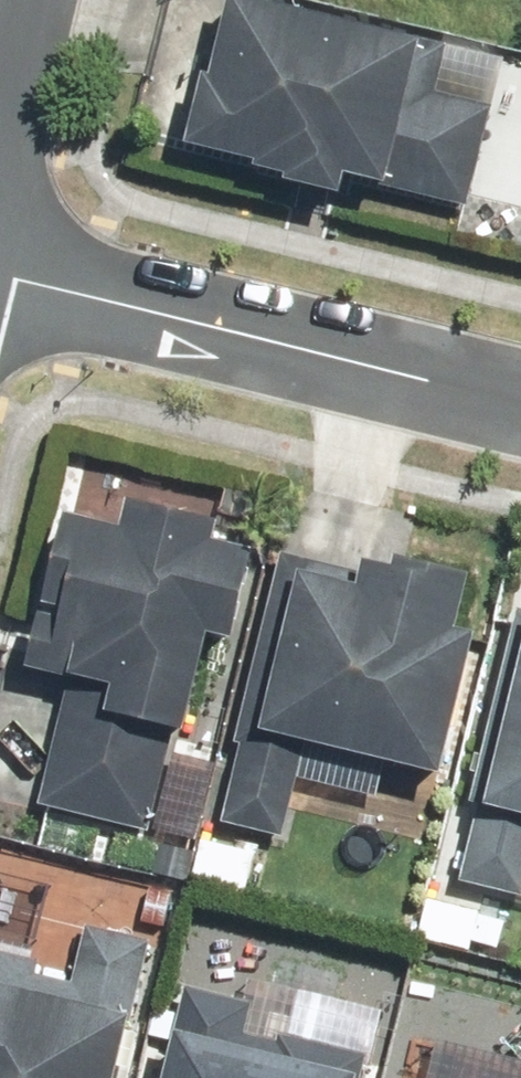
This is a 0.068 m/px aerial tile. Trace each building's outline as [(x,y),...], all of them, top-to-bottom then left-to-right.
[(297,0),(236,0),(220,68),(212,66),(194,137),(204,139),(203,142),(291,164),(288,175),(348,189),(354,167),(393,177),(391,182),(472,202),(496,105),(442,92),(455,39),(297,0)] [(44,806),(155,834),(181,733),(196,737),(221,639),(243,645),(266,555),(226,545),(230,527),(140,504),(133,530),(75,515),(52,605),(76,612),(73,624),(49,617),(35,671),(76,682),(44,806)] [(229,825),(289,838),(311,744),(455,777),(487,638),(469,634),(482,577),(406,560),(404,570),(376,563),(373,576),(285,556),(241,747),(247,749),(229,825)] [(478,805),(486,807),(468,885),(520,897),(520,625),(478,805)] [(142,1020),(139,1019),(157,942),(94,927),(80,986),(43,977),(47,963),(0,952),(0,1077),(128,1077),(142,1020)] [(373,1057),(285,1036),(283,1043),(253,1035),(259,1006),(191,990),(180,1037),(186,1039),(177,1077),(368,1077),(373,1057)]
